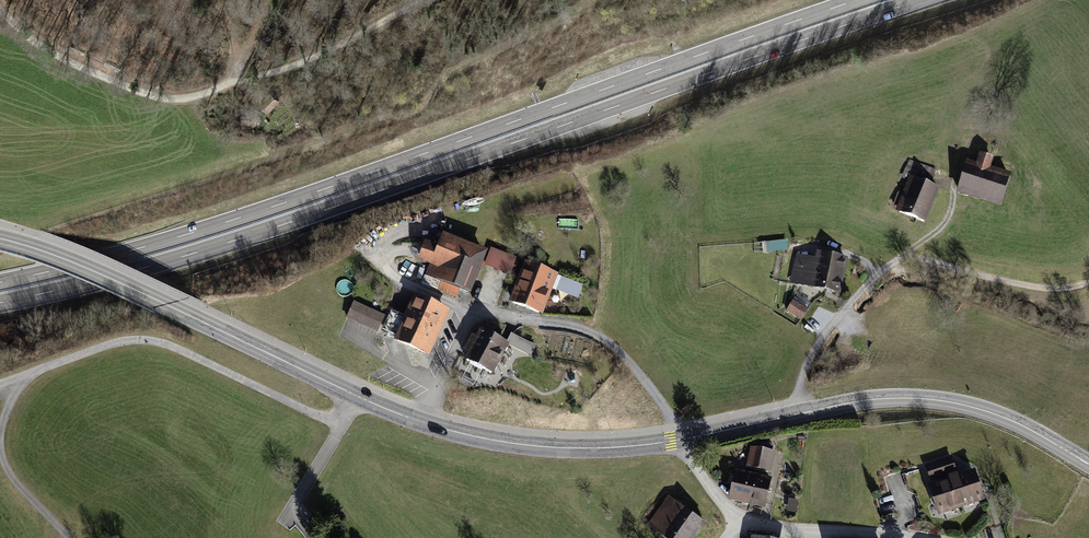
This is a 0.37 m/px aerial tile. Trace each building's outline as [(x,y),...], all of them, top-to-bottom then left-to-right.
[(267,111),(277,101),(269,94),(260,104),(267,111)] [(965,159),(957,191),(998,202),(1007,170),(987,165),(991,153),(976,149),(973,161),(965,159)] [(909,177),(894,210),(922,222),(937,190),(909,177)] [(431,265),(427,276),(441,281),(438,291),(456,298),(459,289),(472,293),(487,251),(443,236),(438,248),(426,244),(419,261),(431,265)] [(768,251),(789,250),(788,240),(768,242),(768,251)] [(518,258),(492,249),(485,266),(511,276),(518,258)] [(842,253),(796,250),(789,284),(836,293),(842,253)] [(526,264),(512,301),(542,313),(556,276),(526,264)] [(581,298),(584,285),(564,280),(561,293),(581,298)] [(413,297),(395,339),(430,355),(449,312),(413,297)] [(807,309),(794,301),(788,310),(801,318),(807,309)] [(355,303),(348,318),(377,331),(384,316),(355,303)] [(487,323),(484,330),(506,342),(508,338),(503,335),(504,332),(487,323)] [(508,346),(478,331),(463,360),(493,376),(508,346)] [(507,345),(533,357),(538,345),(512,333),(507,345)] [(678,408),(683,415),(690,411),(685,403),(678,408)] [(746,468),(771,473),(775,452),(750,447),(746,468)] [(929,476),(924,478),(933,510),(980,496),(971,464),(953,469),(948,453),(924,460),(929,476)] [(764,509),(770,483),(734,474),(728,500),(764,509)] [(644,521),(666,537),(692,537),(705,521),(687,507),(666,491),(644,521)]
